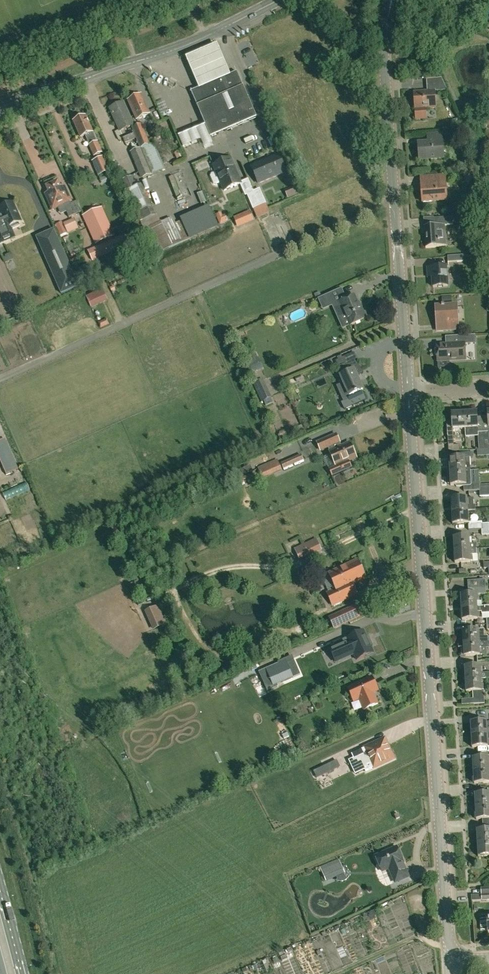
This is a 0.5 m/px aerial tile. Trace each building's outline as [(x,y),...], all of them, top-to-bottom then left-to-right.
[(237,71),(224,77),(225,79),(205,88),(204,85),(191,91),(211,137),(257,117),(237,71)] [(425,118),(425,108),(435,107),(434,91),(447,90),(441,77),(426,78),(427,91),(414,92),(415,109),(416,119),(425,118)] [(128,100),(137,119),(150,113),(141,94),(128,100)] [(133,124),(123,102),(110,108),(120,131),(133,124)] [(81,137),(85,135),(92,131),(85,115),(74,121),(81,137)] [(132,127),(133,130),(140,147),(149,143),(142,123),(132,127)] [(92,131),(85,135),(94,155),(102,152),(92,131)] [(125,143),(134,139),(135,139),(131,131),(121,135),(125,143)] [(427,143),(418,143),(419,159),(444,158),(442,134),(426,135),(427,143)] [(140,178),(165,169),(154,142),(130,152),(140,178)] [(251,166),(258,183),(285,172),(278,155),(251,166)] [(109,170),(105,161),(103,156),(92,161),(98,175),(109,170)] [(216,185),(221,183),(224,190),(241,183),(230,158),(213,165),(214,166),(215,165),(218,171),(211,174),(211,176),(214,183),(216,185)] [(445,175),(430,176),(430,185),(421,185),(422,201),(447,199),(445,175)] [(141,222),(156,215),(142,184),(136,187),(132,176),(122,179),(127,191),(140,221),(141,222)] [(69,217),(81,212),(76,201),(71,204),(70,202),(72,201),(65,184),(61,186),(58,180),(45,186),(48,192),(44,194),(51,211),(59,208),(61,214),(67,211),(69,217)] [(260,188),(253,191),(259,206),(266,204),(260,188)] [(197,194),(201,204),(207,202),(202,191),(197,194)] [(259,206),(253,191),(246,193),(253,209),(259,206)] [(16,237),(12,228),(19,225),(18,223),(22,221),(13,201),(0,207),(0,213),(2,216),(0,217),(0,244),(16,237)] [(115,235),(102,207),(82,215),(95,244),(115,235)] [(233,217),(234,219),(237,227),(254,220),(250,211),(250,210),(233,217)] [(157,214),(156,215),(141,222),(155,254),(190,238),(182,220),(164,228),(161,221),(160,221),(157,214)] [(433,225),(424,225),(425,247),(447,246),(445,224),(453,224),(453,216),(433,218),(433,225)] [(62,222),(56,225),(60,235),(67,233),(62,222)] [(129,244),(124,234),(88,250),(92,260),(129,244)] [(79,286),(59,240),(41,248),(62,294),(79,286)] [(7,257),(4,259),(6,263),(14,260),(11,254),(6,256),(7,257)] [(89,263),(77,269),(84,283),(96,277),(89,263)] [(446,266),(427,267),(428,283),(432,282),(432,287),(447,286),(446,266)] [(86,296),(91,307),(108,300),(103,289),(86,296)] [(331,292),(318,298),(322,307),(335,301),(331,292)] [(355,295),(336,303),(338,308),(336,308),(340,317),(346,315),(350,325),(366,318),(366,317),(367,315),(366,311),(363,310),(363,309),(361,310),(355,295)] [(458,305),(434,307),(436,330),(459,328),(458,305)] [(446,344),(436,344),(437,361),(457,360),(467,359),(466,344),(473,344),(472,335),(457,336),(458,343),(456,343),(446,344)] [(247,363),(244,365),(247,371),(251,369),(252,372),(263,367),(259,357),(257,358),(255,353),(249,356),(251,361),(247,363)] [(338,360),(335,361),(338,368),(343,365),(344,367),(347,373),(341,376),(344,383),(339,385),(339,387),(343,396),(345,397),(347,400),(341,402),(345,410),(367,400),(363,390),(357,377),(363,372),(355,361),(357,359),(354,353),(342,358),(341,356),(337,358),(338,360)] [(454,445),(453,429),(465,429),(464,412),(452,413),(452,421),(447,421),(447,436),(448,436),(448,451),(460,450),(459,445),(454,445)] [(464,412),(465,429),(466,437),(471,437),(471,428),(477,428),(476,412),(464,412)] [(336,433),(316,441),(320,451),(329,447),(341,442),(336,433)] [(6,475),(14,471),(0,440),(0,460),(6,475)] [(336,466),(329,469),(332,476),(352,468),(349,460),(356,457),(350,442),(342,446),(341,442),(329,447),(330,451),(336,466)] [(450,465),(450,472),(471,470),(470,457),(474,457),(474,450),(459,451),(459,457),(449,458),(449,459),(447,459),(447,465),(450,465)] [(302,454),(282,463),(284,468),(305,459),(302,454)] [(277,458),(258,467),(263,478),(282,469),(277,458)] [(250,466),(244,469),(246,474),(253,472),(250,466)] [(450,472),(450,477),(448,477),(449,483),(451,483),(451,484),(455,484),(457,486),(467,485),(467,490),(479,490),(488,490),(488,484),(480,484),(479,470),(471,470),(450,472)] [(252,474),(236,481),(239,486),(255,479),(252,474)] [(476,504),(474,504),(474,497),(452,498),(452,511),(468,510),(477,509),(476,504)] [(468,510),(452,511),(453,523),(469,522),(468,510)] [(455,550),(477,548),(476,543),(470,543),(470,536),(454,537),(455,550)] [(294,548),(295,549),(299,559),(322,549),(316,538),(294,548)] [(477,548),(455,550),(455,562),(471,561),(471,554),(477,554),(477,548)] [(358,560),(329,573),(336,589),(327,593),(332,605),(349,597),(348,595),(356,591),(353,584),(366,578),(358,560)] [(468,589),(486,588),(485,579),(467,580),(468,589)] [(462,607),(478,606),(477,594),(486,593),(486,588),(468,589),(468,594),(461,594),(462,607)] [(335,629),(343,625),(367,614),(362,601),(329,616),(335,629)] [(478,606),(462,607),(462,619),(478,618),(478,612),(482,612),(482,613),(488,613),(488,606),(478,606)] [(488,642),(488,637),(488,636),(485,636),(484,629),(463,631),(464,643),(488,642)] [(348,642),(328,651),(334,664),(354,655),(357,661),(373,653),(370,647),(373,646),(368,636),(366,637),(363,631),(346,638),(348,642)] [(464,643),(465,656),(480,655),(480,654),(487,654),(486,648),(488,647),(488,642),(464,643)] [(263,681),(269,678),(273,687),(277,685),(293,678),(300,675),(297,669),(290,672),(286,662),(279,665),(259,673),(263,681)] [(482,678),(488,678),(488,672),(481,672),(481,666),(465,666),(465,668),(463,668),(463,674),(466,674),(466,679),(482,678)] [(348,688),(354,700),(359,698),(364,709),(378,703),(375,697),(372,692),(378,689),(372,677),(348,688)] [(482,678),(466,679),(466,692),(473,691),(473,704),(485,703),(484,690),(482,690),(482,678)] [(486,728),(486,721),(470,722),(471,735),(488,734),(488,728),(486,728)] [(471,735),(472,747),(487,746),(487,739),(488,739),(488,734),(471,735)] [(377,744),(352,755),(355,761),(362,762),(366,773),(395,760),(389,746),(380,750),(377,744)] [(488,770),(488,757),(472,758),(473,771),(488,770)] [(336,761),(331,763),(334,770),(339,768),(336,761)] [(324,766),(314,771),(316,777),(326,772),(324,766)] [(473,771),(474,783),(488,782),(488,770),(473,771)] [(474,794),(475,807),(488,806),(488,793),(474,794)] [(475,807),(476,819),(488,818),(488,806),(475,807)] [(476,830),(477,843),(488,842),(488,829),(476,830)] [(477,843),(478,856),(488,856),(488,842),(477,843)] [(397,847),(376,856),(382,871),(389,867),(395,882),(408,876),(402,862),(403,861),(397,847)] [(345,873),(339,859),(320,866),(326,881),(345,873)] [(487,916),(487,918),(480,919),(481,930),(488,930),(488,933),(488,916),(487,916)]
